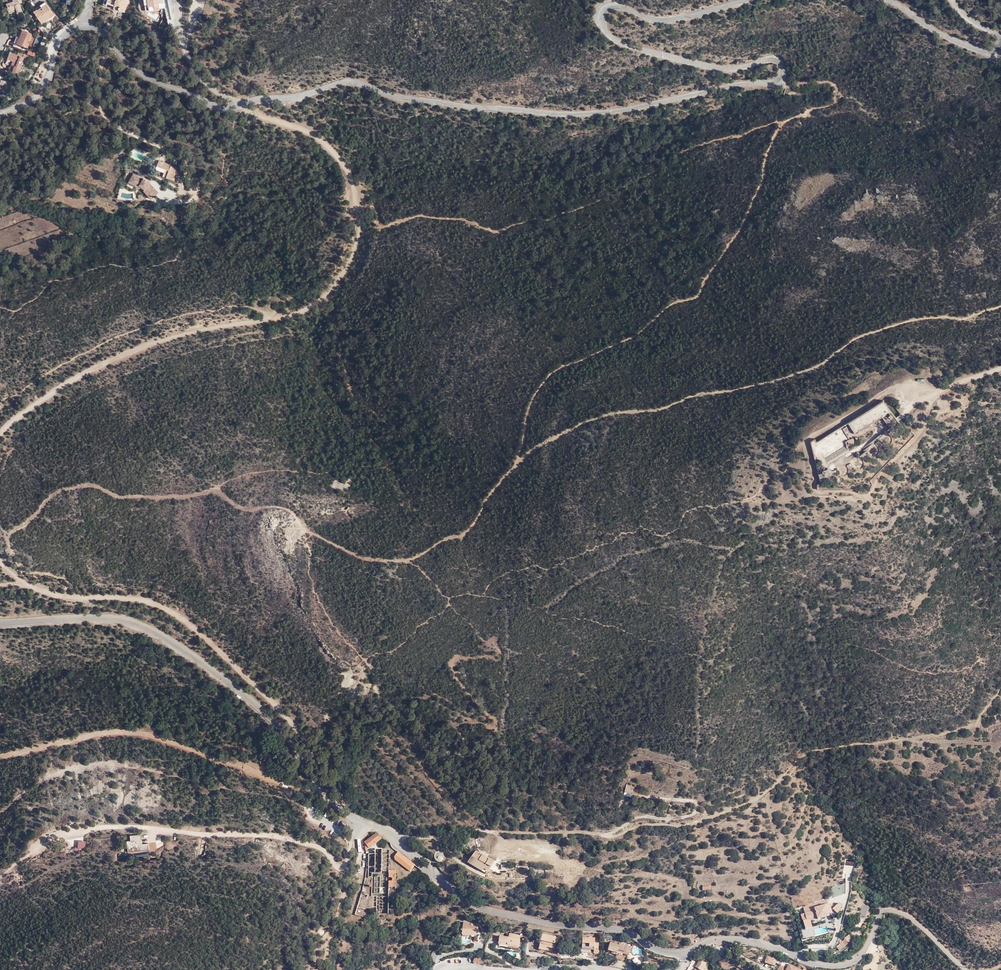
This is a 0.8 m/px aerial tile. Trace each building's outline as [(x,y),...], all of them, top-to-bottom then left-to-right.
[(9,12),(16,9),(17,11),(19,19),(25,17),(20,4),(18,0),(14,0),(13,0),(13,2),(7,4),(8,8),(8,9),(9,12)] [(108,1),(106,5),(113,8),(114,6),(115,5),(120,6),(119,8),(118,11),(124,13),(129,0),(116,0),(115,0),(108,0),(108,1)] [(34,12),(46,3),(45,1),(32,10),(34,12)] [(54,15),(46,3),(34,12),(42,23),(54,15)] [(33,35),(25,31),(21,40),(19,39),(17,44),(28,48),(33,35)] [(21,69),(23,63),(24,62),(22,61),(25,55),(19,53),(18,55),(10,52),(6,65),(11,67),(9,71),(13,72),(13,71),(18,73),(20,68),(21,69)] [(0,84),(1,85),(0,88),(0,91),(5,93),(5,92),(7,92),(9,93),(12,83),(1,80),(0,84)] [(177,168),(159,160),(157,166),(169,171),(166,178),(175,181),(177,174),(175,173),(177,168)] [(135,183),(140,186),(145,188),(144,191),(151,199),(158,193),(151,185),(149,183),(150,182),(144,179),(143,180),(133,174),(130,181),(135,184),(135,183)] [(815,440),(811,443),(821,483),(818,485),(818,489),(858,488),(859,493),(868,494),(872,484),(870,480),(915,436),(911,429),(903,428),(897,421),(884,402),(817,443),(815,440)] [(382,838),(378,833),(365,842),(366,849),(369,848),(382,838)] [(128,852),(148,849),(148,843),(142,843),(140,834),(130,835),(131,841),(126,841),(128,852)] [(388,871),(388,850),(374,850),(374,854),(368,854),(367,872),(367,878),(371,878),(371,896),(376,896),(376,915),(388,915),(388,897),(388,871)] [(446,855),(445,853),(444,852),(443,851),(441,850),(440,850),(438,850),(436,851),(435,853),(435,855),(435,857),(436,858),(437,860),(439,861),(440,861),(442,860),(444,860),(445,858),(446,857),(446,855)] [(414,865),(398,852),(393,859),(409,871),(414,865)] [(491,867),(495,861),(482,854),(479,860),(487,864),(491,867)] [(831,899),(843,895),(840,885),(831,888),(833,895),(830,896),(831,899)] [(804,920),(806,929),(812,928),(811,921),(810,920),(818,917),(818,919),(833,915),(835,917),(841,910),(840,909),(843,906),(840,903),(832,911),(830,903),(829,904),(827,900),(804,907),(805,913),(807,919),(804,920)] [(798,922),(800,931),(806,929),(804,920),(798,922)] [(463,923),(462,932),(470,933),(470,935),(475,936),(476,933),(477,926),(477,925),(463,923)] [(509,933),(509,934),(508,937),(506,937),(500,936),(499,942),(507,943),(507,944),(519,946),(520,941),(519,941),(520,937),(522,938),(522,940),(524,940),(524,936),(520,934),(520,935),(509,933)] [(542,934),(539,946),(546,947),(553,949),(555,944),(554,944),(555,937),(542,934)] [(582,938),(582,948),(594,949),(593,953),(598,953),(598,940),(594,940),(594,938),(582,938)] [(849,944),(845,939),(842,941),(843,942),(837,947),(840,952),(847,947),(846,946),(849,944)] [(619,951),(623,952),(626,952),(628,946),(619,944),(619,943),(615,942),(614,944),(610,943),(608,951),(612,952),(611,954),(618,956),(618,955),(619,953),(619,951)] [(776,960),(767,957),(765,963),(774,966),(776,960)] [(719,964),(721,969),(725,968),(730,966),(734,964),(736,965),(739,961),(734,958),(719,964)] [(708,969),(705,968),(707,963),(699,961),(697,964),(695,967),(698,969),(708,969)] [(739,961),(736,965),(737,966),(739,968),(738,969),(739,969),(741,969),(742,969),(746,969),(748,967),(739,961)] [(781,961),(780,965),(778,969),(799,969),(781,961)]
